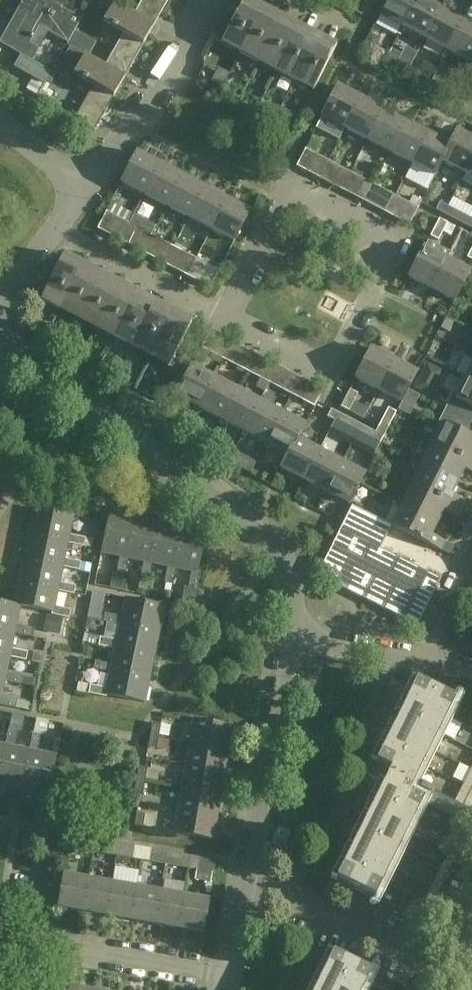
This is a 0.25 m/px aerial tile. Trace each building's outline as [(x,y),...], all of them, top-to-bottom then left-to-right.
[(0,41),(0,44),(21,56),(14,67),(45,84),(51,73),(32,62),(39,50),(29,45),(38,28),(68,44),(81,20),(62,9),(46,0),(23,0),(0,41)] [(62,9),(67,0),(46,0),(62,9)] [(133,15),(153,26),(168,0),(142,0),(133,15)] [(240,55),(264,8),(249,0),(245,0),(222,45),(240,55)] [(349,10),(363,17),(371,0),(354,0),(349,10)] [(380,16),(402,28),(417,0),(389,0),(380,16)] [(423,0),(417,0),(402,28),(425,40),(441,9),(423,0)] [(123,34),(104,68),(124,79),(153,26),(133,15),(114,4),(103,23),(123,34)] [(282,17),(264,8),(240,55),(258,64),(282,17)] [(441,9),(425,40),(447,52),(463,21),(441,9)] [(258,64),(276,73),(301,27),(282,17),(258,64)] [(463,21),(447,52),(470,63),(471,59),(471,26),(463,21)] [(319,36),(301,27),(276,73),(295,83),(319,36)] [(337,46),(319,36),(295,83),(313,92),(337,46)] [(124,79),(104,68),(70,48),(55,75),(70,83),(74,76),(93,87),(74,121),(94,132),(124,79)] [(338,87),(322,118),(344,129),(360,99),(338,87)] [(383,111),(360,99),(344,129),(367,141),(383,111)] [(389,153),(405,123),(383,111),(367,141),(389,153)] [(427,134),(405,123),(389,153),(411,165),(427,134)] [(441,162),(464,174),(471,159),(471,140),(457,132),(450,146),(441,162)] [(434,177),(441,162),(450,146),(427,134),(411,165),(434,177)] [(137,153),(121,183),(144,195),(160,165),(137,153)] [(328,161),(319,156),(310,174),(319,179),(328,161)] [(144,195),(166,207),(182,177),(160,165),(144,195)] [(350,173),(341,168),(332,186),(341,190),(350,173)] [(205,188),(182,177),(166,207),(189,219),(205,188)] [(372,185),(364,180),(354,197),(363,202),(372,185)] [(189,219),(211,230),(227,200),(205,188),(189,219)] [(395,196),(386,192),(377,209),(385,214),(395,196)] [(250,212),(227,200),(211,230),(221,235),(234,242),(250,212)] [(443,214),(448,206),(440,202),(436,210),(443,214)] [(409,203),(400,221),(408,226),(418,208),(409,203)] [(470,217),(448,206),(443,214),(466,226),(470,217)] [(440,218),(430,236),(438,241),(448,223),(440,218)] [(111,237),(120,242),(130,224),(120,219),(111,237)] [(134,248),(143,253),(152,236),(143,231),(134,248)] [(156,260),(165,265),(174,248),(165,243),(156,260)] [(408,278),(431,290),(447,260),(424,248),(408,278)] [(41,301),(60,311),(84,264),(66,255),(41,301)] [(179,272),(187,277),(197,260),(188,255),(179,272)] [(470,272),(447,260),(431,290),(454,302),(470,272)] [(60,311),(78,320),(102,274),(84,264),(60,311)] [(201,284),(210,288),(219,271),(210,266),(201,284)] [(96,330),(120,283),(102,274),(78,320),(96,330)] [(96,330),(114,339),(138,293),(120,283),(96,330)] [(132,349),(156,302),(138,293),(114,339),(132,349)] [(174,311),(156,302),(132,349),(150,358),(174,311)] [(174,311),(150,358),(168,368),(193,321),(174,311)] [(223,338),(215,356),(223,360),(232,343),(223,338)] [(355,379),(378,391),(394,360),(371,349),(355,379)] [(255,355),(246,350),(237,367),(246,372),(255,355)] [(416,372),(394,360),(378,391),(400,403),(416,372)] [(277,366),(268,362),(259,379),(268,384),(277,366)] [(176,397),(198,409),(214,378),(192,367),(176,397)] [(300,378),(291,373),(282,390),(291,395),(300,378)] [(445,409),(471,422),(471,421),(471,381),(466,377),(457,394),(453,392),(445,409)] [(198,409),(221,420),(237,390),(214,378),(198,409)] [(322,390),(314,385),(304,402),(313,407),(322,390)] [(243,432),(259,402),(237,390),(221,420),(243,432)] [(348,412),(357,395),(349,390),(340,408),(348,412)] [(243,432),(266,444),(282,413),(259,402),(243,432)] [(387,409),(378,425),(387,430),(395,413),(387,409)] [(440,427),(432,443),(461,457),(471,463),(471,437),(466,434),(471,422),(445,409),(436,425),(440,427)] [(346,418),(330,410),(326,417),(342,426),(346,418)] [(297,439),(304,425),(282,413),(266,444),(287,455),(288,455),(296,439),(297,439)] [(364,438),(369,430),(352,421),(348,429),(364,438)] [(378,446),(387,430),(378,425),(370,441),(378,446)] [(296,439),(288,455),(287,455),(280,469),(302,481),(318,450),(297,439),(296,439)] [(461,457),(432,443),(424,460),(420,458),(418,462),(449,477),(458,482),(465,469),(471,473),(471,463),(461,457)] [(302,481),(325,493),(341,462),(318,450),(302,481)] [(348,504),(364,474),(341,462),(325,493),(348,504)] [(416,466),(420,468),(411,484),(431,494),(462,509),(466,501),(452,494),(458,482),(449,477),(418,462),(416,466)] [(462,509),(431,494),(411,484),(403,501),(399,498),(397,503),(402,505),(438,523),(444,510),(458,517),(462,509)] [(395,506),(399,508),(391,525),(441,551),(445,542),(432,535),(438,523),(402,505),(397,503),(395,506)] [(351,506),(316,575),(337,586),(334,591),(358,603),(361,598),(417,626),(440,579),(380,549),(392,526),(351,506)] [(29,532),(68,540),(68,543),(84,546),(86,538),(69,535),(73,516),(34,507),(29,532)] [(125,558),(134,519),(110,513),(101,553),(121,557),(117,573),(126,574),(129,558),(125,558)] [(153,563),(149,563),(158,524),(134,519),(125,558),(129,558),(145,562),(141,578),(149,580),(153,563)] [(149,563),(153,563),(168,567),(165,583),(173,585),(177,568),(174,568),(182,529),(158,524),(149,563)] [(182,529),(174,568),(177,568),(192,572),(189,588),(185,587),(182,604),(194,606),(197,590),(200,573),(198,572),(206,534),(182,529)] [(63,564),(63,567),(79,570),(81,562),(64,559),(68,543),(68,540),(29,532),(24,556),(63,564)] [(441,551),(451,555),(455,547),(445,542),(441,551)] [(19,580),(58,588),(58,591),(74,594),(76,586),(60,583),(63,567),(63,564),(24,556),(19,580)] [(20,606),(52,613),(52,615),(69,618),(71,610),(55,606),(58,591),(58,588),(19,580),(14,604),(20,606)] [(121,623),(160,631),(165,606),(126,598),(122,617),(106,614),(104,622),(120,625),(121,623)] [(15,631),(15,634),(31,637),(33,629),(16,625),(20,606),(14,604),(0,601),(0,627),(15,631)] [(103,606),(92,604),(89,618),(100,620),(103,606)] [(155,655),(160,631),(121,623),(120,625),(117,641),(101,638),(99,646),(115,649),(116,647),(155,655)] [(0,627),(0,653),(10,655),(10,658),(26,661),(28,653),(11,649),(15,634),(15,631),(0,627)] [(150,679),(155,655),(116,647),(115,649),(112,665),(96,662),(94,670),(110,673),(111,671),(150,679)] [(10,658),(10,655),(0,653),(0,678),(5,679),(5,682),(21,685),(23,677),(7,673),(10,658)] [(111,671),(110,673),(107,689),(90,686),(89,694),(107,697),(107,695),(145,703),(150,679),(111,671)] [(0,678),(0,705),(16,709),(18,701),(2,697),(5,682),(5,679),(0,678)] [(410,678),(386,726),(363,773),(378,781),(330,878),(380,902),(428,805),(413,798),(461,703),(410,678)] [(233,726),(221,724),(193,719),(189,742),(229,748),(233,726)] [(150,735),(158,737),(161,724),(152,723),(150,735)] [(9,746),(1,785),(25,790),(33,751),(29,750),(14,747),(17,731),(9,729),(6,745),(9,746)] [(33,751),(25,790),(49,795),(57,756),(37,752),(41,736),(33,734),(29,750),(33,751)] [(156,749),(158,737),(150,735),(148,748),(156,749)] [(225,771),(229,748),(189,742),(185,765),(225,771)] [(1,785),(9,746),(6,745),(0,744),(0,785),(1,785)] [(185,765),(181,787),(221,794),(225,771),(185,765)] [(147,768),(138,767),(136,779),(145,781),(147,768)] [(134,792),(143,793),(145,781),(136,779),(134,792)] [(217,817),(221,794),(181,787),(177,810),(217,817)] [(456,802),(464,806),(470,794),(462,790),(456,802)] [(213,840),(217,817),(177,810),(173,833),(213,840)] [(145,815),(136,814),(134,826),(143,828),(145,815)] [(471,826),(471,825),(464,821),(457,835),(466,839),(471,826)] [(71,836),(69,847),(85,850),(87,838),(71,836)] [(102,853),(117,856),(119,844),(104,841),(102,853)] [(462,846),(453,842),(447,854),(456,858),(462,846)] [(135,846),(119,844),(117,856),(133,858),(135,846)] [(152,850),(150,861),(165,864),(167,852),(152,850)] [(167,852),(165,864),(181,867),(183,855),(167,852)] [(450,870),(456,858),(447,854),(441,866),(450,870)] [(200,858),(198,870),(214,873),(216,861),(200,858)] [(446,878),(437,873),(431,886),(440,890),(446,878)] [(58,908),(82,912),(88,878),(64,874),(58,908)] [(82,912),(107,916),(112,883),(88,878),(82,912)] [(107,916),(131,921),(137,887),(112,883),(107,916)] [(434,902),(440,890),(431,886),(425,898),(434,902)] [(131,921),(155,925),(161,891),(137,887),(131,921)] [(155,925),(179,929),(185,895),(161,891),(155,925)] [(203,933),(209,900),(185,895),(179,929),(203,933)] [(430,910),(421,905),(414,919),(423,923),(430,910)] [(377,975),(328,950),(308,989),(370,989),(377,975)]
